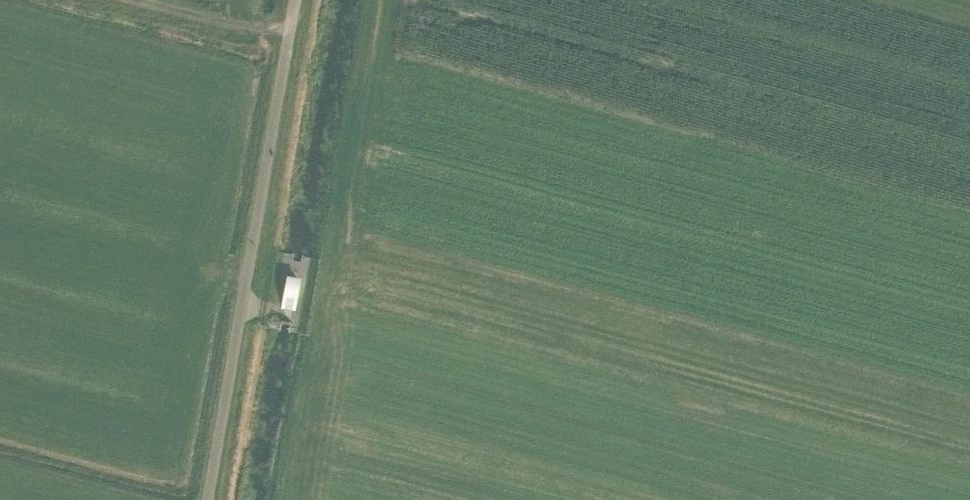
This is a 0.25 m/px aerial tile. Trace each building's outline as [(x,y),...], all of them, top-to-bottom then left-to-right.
[(294,309),(299,280),(288,278),(283,307),(294,309)]
